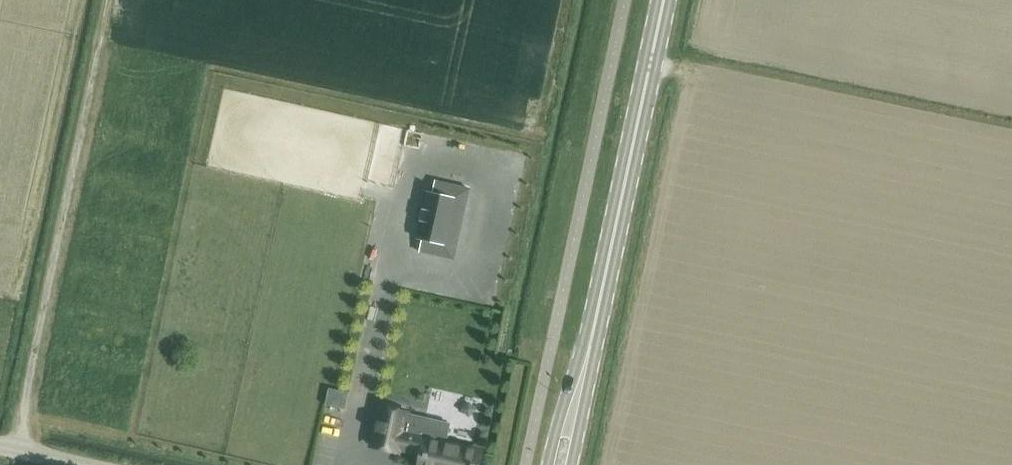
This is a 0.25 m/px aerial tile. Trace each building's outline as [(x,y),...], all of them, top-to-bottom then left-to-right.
[(426,192),(415,239),(422,241),(445,246),(455,199),(432,193),(426,192)] [(329,389),(325,405),(336,408),(340,391),(329,389)] [(370,447),(399,454),(400,451),(402,452),(421,456),(422,456),(423,456),(422,459),(421,464),(476,464),(479,448),(456,443),(448,441),(449,436),(424,430),(423,430),(424,427),(426,418),(409,414),(379,407),(370,447)]
